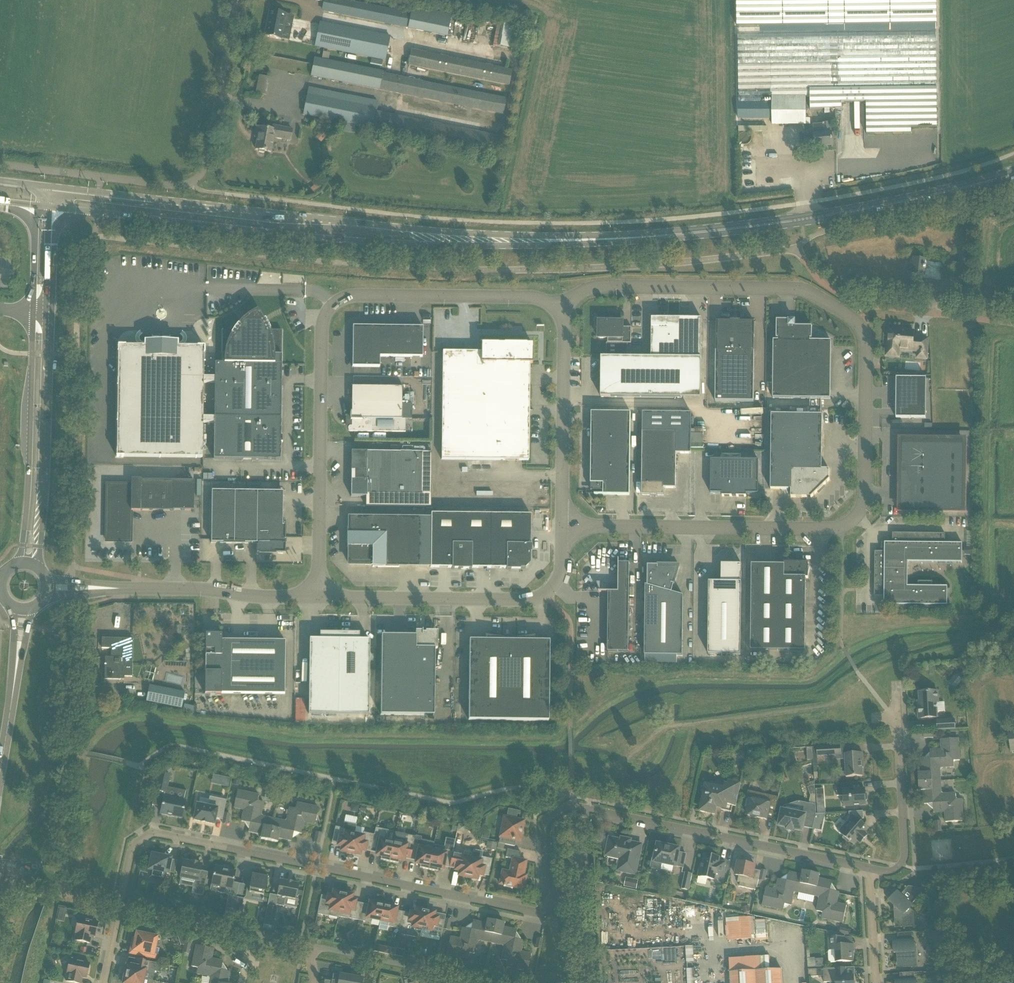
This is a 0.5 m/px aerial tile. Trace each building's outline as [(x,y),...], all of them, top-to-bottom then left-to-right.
[(321,11),(392,25),(448,37),(452,17),(411,9),(410,14),(395,11),(342,0),(324,0),(321,11)] [(737,26),(738,26),(936,23),(936,0),(737,0),(737,26)] [(269,10),(264,36),(282,40),(282,39),(289,40),(292,22),(285,21),(287,14),(269,10)] [(314,47),(385,61),(390,37),(319,23),(314,47)] [(739,102),(739,120),(772,120),(772,125),(773,125),(788,125),(806,125),(806,119),(806,97),(810,97),(810,110),(825,110),(825,114),(830,114),(829,110),(841,109),(841,103),(866,103),(867,135),(911,134),(911,128),(938,128),(937,100),(936,30),(738,32),(739,102)] [(408,65),(509,86),(512,71),(411,50),(408,65)] [(314,59),(310,76),(503,115),(506,99),(382,74),(383,73),(314,59)] [(355,126),(495,154),(498,137),(375,112),(377,102),(328,92),(326,99),(307,95),(303,115),(346,124),(345,131),(354,133),(355,126)] [(813,125),(815,149),(833,147),(831,123),(813,125)] [(257,128),(255,137),(258,138),(255,150),(259,150),(259,152),(264,153),(264,151),(271,152),(273,143),(273,138),(290,141),(293,130),(283,128),(273,126),(272,130),(257,128)] [(912,273),(925,275),(926,267),(924,267),(925,260),(914,258),(912,273)] [(117,456),(203,458),(203,423),(214,423),(214,459),(281,460),(281,330),(270,330),(265,321),(262,316),(261,314),(257,310),(245,318),(239,323),(233,330),(223,329),(222,362),(215,363),(215,377),(204,377),(204,347),(119,346),(117,456)] [(607,344),(631,344),(631,327),(623,327),(623,321),(608,321),(608,318),(595,318),(595,328),(598,328),(598,338),(607,338),(607,344)] [(651,398),(682,398),(682,379),(701,379),(702,319),(652,319),(651,358),(651,398)] [(821,399),(831,399),(831,342),(810,341),(810,339),(812,339),(812,327),(795,327),(795,321),(789,321),(777,320),(776,341),(773,341),(773,351),(773,398),(821,399)] [(716,401),(754,402),(755,322),(739,322),(739,321),(732,321),(732,322),(717,322),(716,401)] [(352,367),(362,367),(380,367),(380,356),(422,357),(423,327),(384,327),(384,328),(354,328),(353,357),(352,357),(352,367)] [(889,328),(886,355),(899,356),(900,349),(917,351),(917,358),(926,359),(928,339),(914,338),(914,332),(900,331),(900,329),(889,328)] [(441,460),(528,461),(530,364),(532,364),(533,344),(480,343),(480,344),(481,344),(481,352),(442,352),(441,460)] [(601,397),(651,398),(651,358),(601,357),(601,397)] [(896,418),(926,419),(927,379),(896,378),(896,418)] [(360,432),(372,432),(405,432),(405,420),(402,419),(402,388),(362,387),(352,387),(352,412),(351,412),(350,413),(350,414),(350,416),(350,417),(350,418),(350,419),(350,421),(352,421),(352,427),(350,426),(349,427),(348,428),(348,429),(348,430),(348,431),(349,431),(350,432),(360,432)] [(617,496),(620,496),(620,495),(629,495),(629,491),(630,491),(630,481),(631,413),(602,413),(592,413),(591,491),(600,491),(600,495),(617,495),(617,496)] [(643,413),(642,496),(651,496),(651,494),(655,494),(655,496),(664,496),(664,488),(676,489),(676,454),(691,454),(691,414),(643,413)] [(811,498),(830,480),(829,480),(827,479),(827,476),(829,476),(829,470),(822,470),(822,415),(772,415),(771,480),(771,490),(791,490),(791,497),(807,498),(807,496),(810,496),(811,497),(811,498)] [(901,510),(963,510),(963,500),(964,441),(931,441),(921,441),(921,444),(904,443),(904,453),(898,453),(898,443),(897,488),(898,488),(898,466),(904,466),(904,484),(901,484),(901,510)] [(351,480),(351,497),(366,497),(365,507),(430,508),(431,453),(411,453),(411,452),(400,452),(400,453),(367,452),(353,452),(353,461),(351,461),(351,472),(353,472),(353,480),(351,480)] [(736,497),(746,497),(746,494),(758,494),(758,484),(759,460),(712,460),(711,483),(711,493),(722,494),(722,497),(732,497),(732,496),(737,496),(736,497)] [(107,485),(106,542),(131,542),(131,511),(140,511),(173,511),(173,510),(194,511),(194,481),(141,480),(131,480),(131,485),(117,485),(107,485)] [(211,533),(211,543),(257,544),(257,554),(285,554),(285,553),(282,552),(282,546),(285,546),(285,544),(282,544),(282,540),(284,540),(285,540),(285,526),(284,526),(282,526),(283,492),(273,492),(211,491),(211,533)] [(431,518),(430,567),(452,568),(452,569),(454,569),(454,568),(459,568),(459,569),(472,569),(472,568),(490,568),(491,514),(431,514),(431,518)] [(491,514),(490,568),(506,568),(506,570),(511,570),(511,568),(525,569),(525,567),(530,563),(530,548),(532,548),(532,545),(531,545),(531,515),(491,514)] [(347,526),(347,547),(349,547),(349,565),(373,565),(373,567),(399,567),(430,567),(431,518),(421,517),(349,517),(349,526),(347,526)] [(884,605),(948,605),(948,587),(933,587),(933,582),(919,582),(918,586),(908,586),(908,562),(962,562),(963,544),(945,543),(946,534),(892,533),(892,543),(885,543),(885,544),(882,544),(882,549),(885,549),(885,552),(875,552),(874,596),(885,596),(885,591),(889,592),(889,604),(885,604),(885,600),(884,600),(884,605)] [(608,652),(618,652),(629,652),(630,563),(619,563),(619,560),(618,592),(599,592),(608,592),(608,652)] [(751,651),(805,652),(806,578),(808,578),(808,574),(810,568),(800,565),(800,563),(795,563),(789,561),(788,563),(784,563),(784,565),(752,565),(751,651)] [(708,654),(741,655),(742,565),(722,564),(721,582),(709,582),(708,654)] [(645,626),(683,626),(683,596),(672,593),(674,584),(672,584),(673,580),(676,581),(680,566),(665,566),(664,568),(658,568),(658,566),(648,566),(648,586),(646,586),(645,626)] [(645,626),(645,656),(683,656),(683,626),(645,626)] [(381,715),(434,715),(435,649),(437,649),(437,641),(439,641),(439,640),(437,640),(437,632),(425,632),(425,633),(422,633),(422,630),(422,632),(415,631),(415,636),(381,636),(381,715)] [(308,714),(368,715),(369,640),(357,640),(357,635),(354,635),(354,636),(352,636),(352,635),(349,635),(330,635),(327,634),(327,635),(324,635),(324,634),(321,634),(321,640),(309,639),(308,714)] [(221,694),(285,695),(285,641),(222,640),(222,635),(205,635),(205,695),(221,695),(221,694)] [(468,720),(548,721),(549,641),(534,641),(533,637),(534,637),(512,639),(507,639),(485,636),(484,637),(485,637),(485,640),(469,640),(468,720)] [(115,680),(120,680),(120,677),(132,677),(133,639),(102,638),(102,649),(112,649),(111,658),(105,657),(105,680),(115,680)] [(973,671),(964,672),(965,681),(974,679),(973,671)] [(956,675),(953,678),(959,684),(962,680),(962,679),(956,675)] [(185,692),(149,685),(146,701),(181,708),(185,692)] [(918,701),(919,719),(937,718),(936,703),(938,703),(938,691),(919,692),(920,701),(918,701)] [(937,721),(937,730),(956,729),(956,720),(937,721)] [(959,739),(941,740),(941,750),(930,750),(930,758),(929,760),(921,760),(922,773),(918,774),(918,782),(919,791),(923,791),(924,804),(931,804),(933,806),(933,813),(945,812),(945,822),(963,821),(962,799),(958,800),(956,798),(956,793),(943,794),(941,793),(941,781),(940,770),(942,768),(954,767),(954,763),(955,761),(960,761),(959,749),(959,739)] [(817,747),(817,756),(818,756),(836,755),(841,755),(841,746),(817,747)] [(845,754),(846,777),(862,776),(862,764),(863,764),(863,753),(845,754)] [(160,814),(182,819),(185,801),(187,792),(167,788),(170,775),(159,773),(156,791),(165,793),(160,814)] [(223,777),(223,781),(225,785),(229,785),(231,778),(223,777)] [(701,810),(700,811),(705,812),(705,813),(715,815),(716,808),(717,806),(720,806),(720,807),(720,808),(721,809),(722,810),(731,812),(732,806),(736,807),(741,784),(728,781),(727,784),(724,784),(723,788),(711,786),(706,785),(704,793),(700,810),(701,810)] [(843,796),(844,807),(866,805),(866,801),(868,800),(867,794),(865,793),(865,789),(853,790),(852,783),(837,784),(837,796),(843,796)] [(824,789),(816,789),(817,802),(825,802),(824,789)] [(259,795),(237,791),(236,798),(234,808),(244,810),(241,822),(248,823),(250,825),(248,832),(262,835),(261,839),(269,841),(278,843),(278,838),(292,841),(293,834),(295,833),(302,834),(305,823),(315,825),(318,808),(297,803),(296,807),(294,809),(289,808),(287,820),(285,821),(274,819),(262,817),(261,815),(263,802),(259,802),(258,800),(259,795)] [(747,815),(766,819),(767,817),(774,819),(775,814),(778,799),(749,792),(747,800),(750,801),(747,815)] [(207,823),(214,825),(215,819),(222,820),(222,823),(224,813),(226,800),(217,799),(210,798),(208,807),(197,805),(194,820),(201,822),(201,823),(202,823),(202,822),(206,823),(205,824),(206,824),(207,823)] [(787,830),(793,831),(794,829),(802,831),(803,827),(813,829),(816,815),(816,805),(803,803),(801,814),(782,811),(779,826),(787,828),(787,830)] [(351,804),(350,812),(357,813),(359,805),(351,804)] [(508,809),(507,815),(517,817),(518,815),(520,815),(521,812),(516,811),(508,809)] [(849,819),(839,831),(842,834),(841,835),(844,837),(843,838),(848,843),(850,842),(854,845),(858,840),(861,843),(867,836),(864,833),(868,828),(860,822),(864,818),(863,811),(849,812),(849,819)] [(222,823),(228,824),(230,815),(224,813),(222,823)] [(816,815),(813,829),(821,831),(825,814),(816,815)] [(505,845),(514,847),(516,840),(520,841),(521,834),(522,828),(524,821),(514,819),(504,817),(498,843),(505,845)] [(341,852),(350,854),(356,824),(356,825),(344,823),(343,829),(335,827),(332,843),(333,844),(333,841),(338,842),(338,846),(342,847),(341,852)] [(350,854),(359,856),(360,851),(365,852),(365,848),(372,849),(374,835),(363,833),(363,837),(354,835),(357,824),(356,824),(350,854)] [(457,832),(464,833),(466,826),(458,824),(457,832)] [(380,860),(389,862),(393,843),(386,842),(388,831),(375,828),(374,835),(372,849),(378,850),(376,856),(381,857),(380,860)] [(313,842),(320,843),(322,834),(315,832),(313,842)] [(393,843),(389,862),(398,864),(399,860),(403,861),(405,856),(411,857),(414,843),(415,838),(395,833),(393,843)] [(618,871),(635,874),(642,845),(630,842),(630,840),(622,838),(621,841),(610,838),(606,855),(621,858),(618,871)] [(487,841),(486,849),(496,851),(497,844),(487,841)] [(420,868),(428,870),(432,851),(424,849),(424,845),(414,843),(411,857),(417,858),(416,864),(420,865),(420,868)] [(651,868),(660,870),(662,864),(676,867),(676,866),(683,868),(684,864),(686,854),(679,853),(679,849),(658,844),(656,854),(654,853),(652,863),(651,868)] [(444,848),(434,846),(432,851),(428,870),(437,872),(438,868),(443,869),(444,864),(450,865),(453,851),(444,849),(444,848)] [(513,887),(523,890),(526,876),(523,876),(526,861),(519,860),(521,852),(507,850),(505,858),(513,859),(511,867),(510,867),(508,872),(502,871),(500,884),(503,885),(503,887),(512,889),(513,887)] [(453,851),(450,865),(456,866),(455,870),(459,871),(458,876),(468,878),(472,858),(463,857),(464,854),(453,851)] [(468,878),(477,880),(478,875),(482,876),(482,874),(489,876),(492,860),(481,857),(482,854),(473,852),(468,878)] [(149,878),(165,882),(166,873),(168,873),(171,858),(152,854),(148,870),(150,871),(149,878)] [(712,878),(722,880),(726,863),(719,861),(720,858),(705,854),(703,863),(701,863),(698,877),(712,880),(712,878)] [(736,871),(735,875),(739,876),(738,882),(747,884),(746,888),(756,891),(758,881),(759,879),(761,871),(754,870),(755,865),(745,863),(746,861),(741,860),(740,862),(738,861),(736,871)] [(191,894),(203,896),(208,873),(201,871),(202,865),(197,864),(197,863),(192,862),(192,863),(183,861),(179,878),(194,881),(191,894)] [(218,893),(226,894),(227,888),(231,889),(235,872),(229,870),(230,869),(215,866),(214,872),(212,877),(213,877),(211,885),(220,887),(218,893)] [(759,879),(765,881),(767,871),(761,870),(761,871),(759,879)] [(811,873),(803,871),(802,875),(789,872),(787,879),(785,881),(778,879),(776,890),(766,888),(762,906),(783,910),(784,906),(786,905),(791,906),(793,893),(796,892),(807,895),(818,897),(819,899),(817,911),(821,912),(822,914),(821,919),(843,923),(847,906),(837,903),(839,892),(832,891),(831,889),(832,881),(819,879),(820,875),(811,873)] [(140,872),(138,879),(146,881),(147,873),(140,872)] [(686,873),(682,889),(687,890),(686,895),(688,895),(692,874),(686,873)] [(245,897),(251,898),(251,894),(263,896),(267,877),(268,878),(268,877),(258,875),(257,876),(252,875),(251,881),(249,881),(249,880),(248,880),(245,897)] [(627,878),(625,887),(637,889),(639,880),(627,878)] [(275,905),(284,907),(286,898),(296,900),(299,885),(292,883),(291,882),(291,883),(287,882),(288,882),(287,881),(287,882),(280,881),(276,899),(277,899),(275,905)] [(898,893),(892,899),(896,902),(893,905),(894,922),(900,922),(901,928),(911,927),(915,927),(914,912),(911,910),(914,906),(912,904),(919,897),(925,889),(908,886),(901,895),(898,893)] [(317,914),(338,918),(339,917),(338,916),(343,894),(334,892),(332,897),(328,896),(327,900),(321,899),(322,896),(321,896),(317,914)] [(338,916),(339,917),(359,921),(362,907),(354,906),(355,901),(351,901),(352,896),(343,894),(338,916)] [(157,896),(155,905),(162,907),(163,907),(165,898),(164,897),(157,896)] [(224,920),(231,922),(233,913),(236,897),(228,896),(225,911),(226,911),(224,920)] [(233,913),(240,914),(244,899),(236,897),(233,913)] [(359,921),(371,923),(371,919),(380,921),(384,902),(375,901),(374,904),(370,903),(369,908),(362,907),(359,921)] [(378,929),(387,931),(388,927),(400,929),(403,916),(396,914),(397,909),(392,908),(393,904),(384,902),(380,921),(378,929)] [(263,925),(273,927),(276,908),(267,906),(263,925)] [(425,911),(416,909),(415,914),(411,913),(410,917),(403,916),(400,929),(399,934),(419,939),(421,929),(421,930),(425,911)] [(429,935),(441,938),(443,929),(444,921),(437,920),(438,919),(433,918),(434,913),(425,911),(421,930),(430,931),(429,935)] [(75,940),(90,943),(91,937),(95,938),(98,923),(87,921),(88,919),(79,917),(75,933),(76,934),(75,940)] [(737,918),(726,918),(727,938),(739,938),(751,937),(751,941),(768,940),(766,920),(756,921),(755,921),(755,917),(737,918)] [(443,929),(449,930),(451,921),(445,919),(444,921),(443,929)] [(506,967),(527,972),(531,954),(521,952),(523,941),(516,939),(515,937),(516,930),(503,927),(504,923),(495,921),(487,920),(486,924),(473,921),(471,928),(469,929),(462,928),(460,939),(450,937),(446,955),(468,959),(469,955),(471,954),(475,954),(478,942),(480,941),(491,943),(502,945),(503,948),(501,960),(505,961),(507,963),(506,967)] [(840,934),(849,936),(850,930),(841,928),(840,934)] [(898,941),(894,941),(894,950),(894,953),(896,953),(896,954),(897,962),(903,962),(903,968),(913,967),(917,967),(916,953),(914,953),(913,944),(913,940),(912,940),(912,932),(907,933),(897,933),(898,941)] [(158,937),(156,937),(155,936),(154,935),(153,935),(152,934),(150,934),(149,934),(148,935),(147,935),(136,933),(135,938),(132,938),(129,954),(157,960),(159,949),(155,948),(158,937)] [(828,950),(828,963),(853,962),(852,948),(853,948),(853,945),(844,946),(844,937),(829,938),(830,950),(828,950)] [(534,948),(541,949),(543,940),(536,938),(534,948)] [(183,952),(189,954),(191,944),(185,943),(183,952)] [(196,945),(191,967),(196,968),(197,970),(196,974),(209,977),(210,979),(209,982),(227,982),(230,972),(223,970),(221,968),(223,961),(212,959),(214,949),(196,945)] [(394,956),(403,958),(405,950),(396,949),(395,955),(394,956)] [(73,982),(81,982),(82,978),(86,979),(89,964),(79,962),(79,960),(70,958),(67,975),(66,981),(73,982)] [(125,975),(153,981),(155,972),(159,972),(161,965),(137,960),(136,966),(130,964),(130,967),(127,966),(125,975)] [(808,961),(808,969),(816,968),(816,960),(808,961)] [(818,969),(818,977),(824,976),(824,982),(831,982),(834,982),(855,982),(854,982),(854,976),(846,976),(845,972),(845,968),(823,969),(818,969)] [(782,969),(772,970),(730,972),(730,982),(782,982),(782,969)] [(915,980),(914,980),(914,972),(900,973),(900,981),(896,981),(896,982),(915,982),(915,980)] [(333,974),(332,982),(325,981),(324,982),(362,982),(363,979),(340,975),(333,974)]
